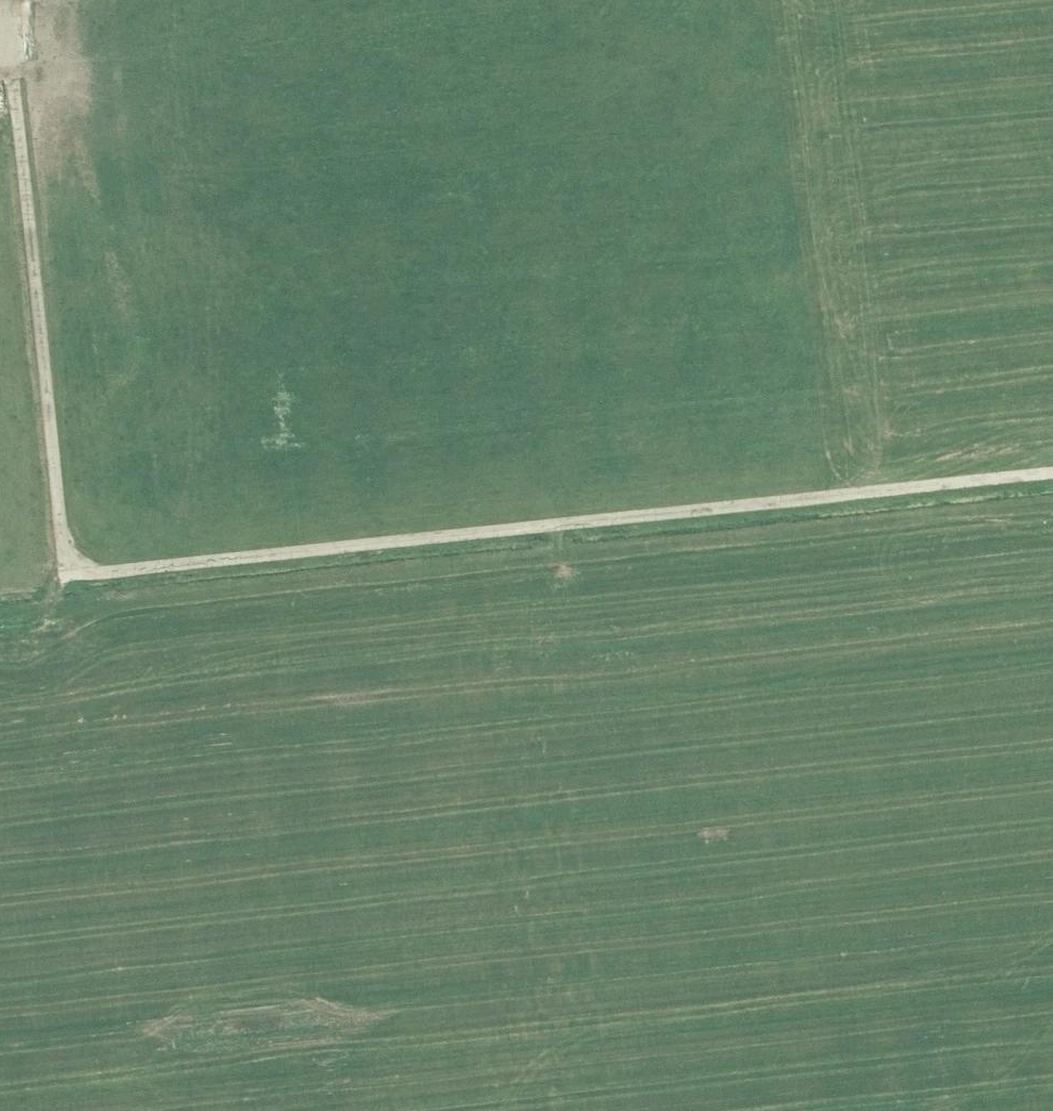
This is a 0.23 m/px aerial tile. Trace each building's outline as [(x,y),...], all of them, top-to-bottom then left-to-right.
[(18,62),(0,61),(0,75),(18,75),(18,62)]
